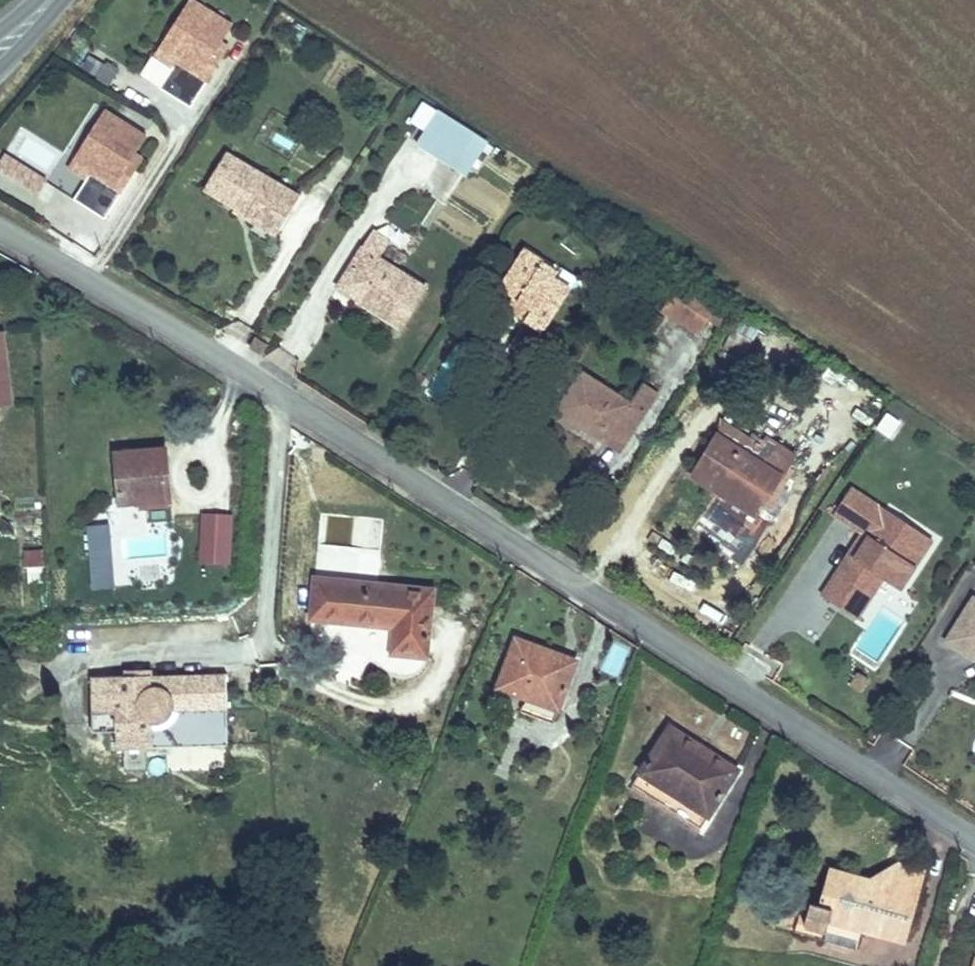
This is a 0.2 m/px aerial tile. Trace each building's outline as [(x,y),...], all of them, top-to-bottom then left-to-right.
[(196,0),(191,0),(150,62),(170,73),(159,92),(191,111),(229,49),(221,44),(234,24),(196,0)] [(86,57),(80,75),(112,85),(118,67),(86,57)] [(149,137),(104,110),(65,172),(85,184),(73,201),(107,223),(146,160),(138,156),(149,137)] [(471,174),(491,145),(457,122),(438,151),(471,174)] [(507,156),(491,145),(471,174),(487,185),(507,156)] [(47,177),(2,156),(0,160),(0,182),(37,199),(47,177)] [(253,161),(231,194),(262,215),(272,222),(271,224),(301,244),(316,220),(298,207),(306,195),(253,161)] [(262,215),(260,219),(270,226),(271,224),(272,222),(262,215)] [(410,250),(387,237),(354,292),(422,331),(445,290),(400,265),(410,250)] [(553,273),(535,262),(512,298),(549,319),(544,326),(562,339),(588,297),(571,286),(575,278),(557,266),(553,273)] [(720,334),(735,310),(697,287),(677,318),(715,343),(720,334)] [(741,302),(735,310),(720,334),(735,342),(755,311),(741,302)] [(0,331),(0,350),(7,405),(14,404),(5,331),(0,331)] [(268,344),(257,337),(251,348),(262,354),(268,344)] [(660,422),(596,381),(572,415),(615,444),(620,435),(642,449),(660,422)] [(884,413),(875,432),(892,440),(901,421),(884,413)] [(747,497),(780,518),(804,478),(746,440),(726,469),(753,487),(747,497)] [(116,454),(120,497),(150,495),(151,501),(170,499),(166,449),(116,454)] [(719,480),(747,497),(753,487),(726,469),(719,480)] [(938,537),(868,494),(853,520),(882,538),(889,542),(875,565),(869,561),(843,603),(879,625),(904,584),(920,594),(936,570),(923,562),(938,537)] [(233,562),(236,512),(201,510),(199,560),(233,562)] [(332,514),(330,546),(398,551),(400,518),(332,514)] [(91,522),(92,584),(115,583),(114,522),(91,522)] [(938,537),(923,562),(936,570),(951,545),(938,537)] [(882,538),(869,561),(875,565),(889,542),(882,538)] [(26,551),(26,567),(43,566),(42,550),(26,551)] [(428,657),(434,589),(315,578),(312,620),(311,626),(312,633),(315,637),(320,641),(325,644),(330,646),(333,647),(336,648),(338,649),(341,649),(343,649),(346,650),(356,653),(365,657),(374,662),(380,665),(384,670),(390,674),(394,676),(399,678),(404,678),(409,678),(413,676),(417,675),(420,673),(423,670),(425,667),(427,664),(428,660),(428,657)] [(517,639),(499,687),(527,697),(558,709),(559,709),(573,670),(550,661),(553,652),(517,639)] [(553,652),(550,661),(573,670),(577,661),(553,652)] [(854,669),(846,682),(860,691),(868,678),(854,669)] [(92,677),(93,731),(117,731),(118,748),(153,748),(228,747),(228,709),(227,674),(152,675),(127,676),(92,677)] [(527,697),(522,711),(553,722),(558,709),(527,697)] [(671,727),(634,785),(701,828),(738,770),(671,727)] [(797,923),(795,932),(825,940),(831,918),(862,927),(906,940),(919,896),(891,888),(855,878),(852,871),(831,865),(820,905),(811,903),(805,925),(797,923)] [(897,865),(891,888),(919,896),(925,873),(897,865)] [(831,918),(825,940),(855,949),(862,927),(831,918)]
